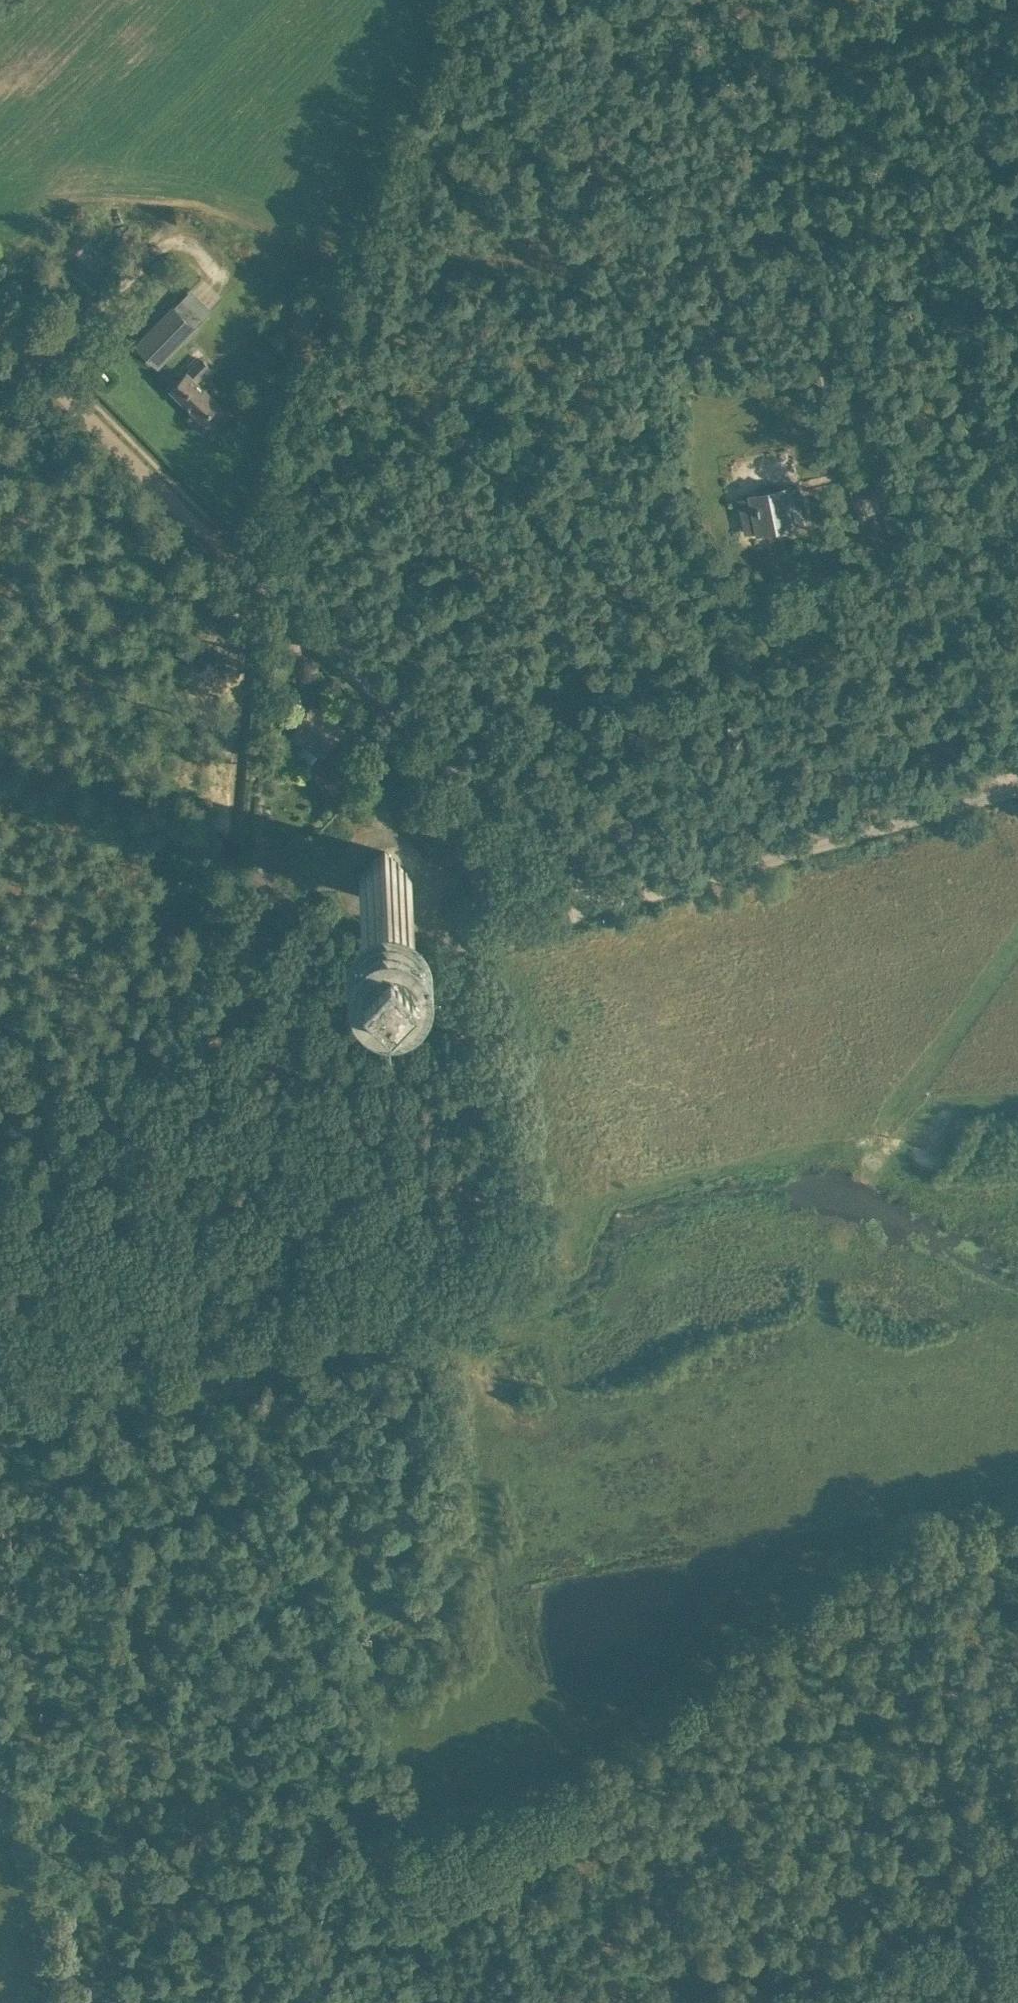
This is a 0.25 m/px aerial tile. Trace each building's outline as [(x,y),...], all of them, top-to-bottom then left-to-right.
[(170,259),(161,267),(170,277),(179,269),(170,259)] [(173,305),(136,343),(158,364),(195,326),(173,305)] [(187,372),(185,373),(171,388),(194,410),(187,417),(202,432),(225,409),(196,380),(210,366),(201,358),(187,372)] [(270,386),(267,402),(285,405),(288,389),(270,386)] [(752,495),(738,498),(745,534),(760,531),(760,532),(791,525),(791,524),(805,521),(798,486),(783,489),(783,487),(752,493),(752,495)] [(310,703),(287,733),(303,745),(298,751),(313,761),(317,755),(320,758),(343,727),(310,703)] [(313,775),(327,796),(343,784),(329,764),(313,775)] [(385,849),(359,876),(386,903),(412,876),(385,849)]
